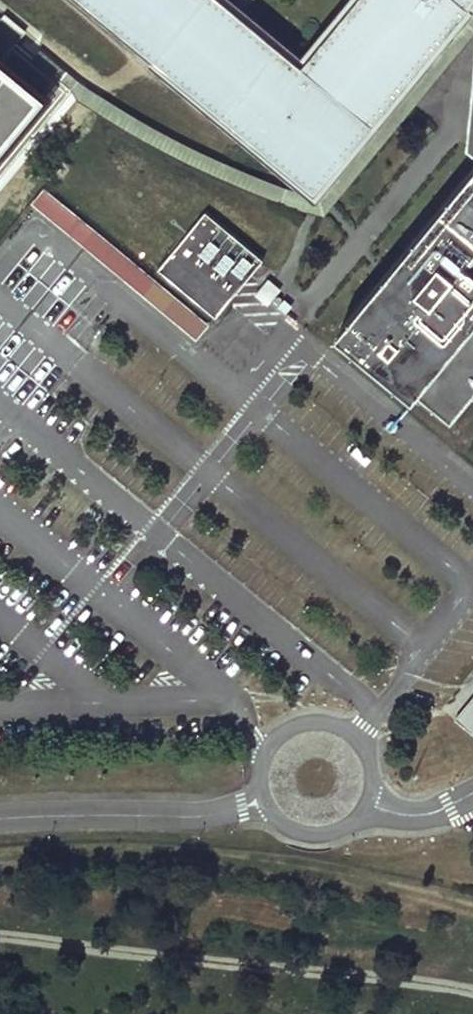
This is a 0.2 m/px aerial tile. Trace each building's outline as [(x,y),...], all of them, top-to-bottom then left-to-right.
[(315,193),(448,34),(471,6),(472,4),(472,0),(344,0),(300,52),(245,6),(237,0),(82,0),(315,193)] [(452,38),(319,196),(313,195),(300,192),(285,188),(264,181),(239,170),(215,160),(194,149),(162,132),(131,115),(109,99),(81,77),(43,46),(37,54),(75,86),(85,100),(99,111),(123,128),(154,146),(186,163),(209,174),(233,184),(259,195),(281,203),(297,207),(310,210),(324,213),(463,47),(466,50),(472,41),(472,8),(471,6),(448,34),(452,38)] [(72,90),(16,44),(27,31),(7,14),(0,22),(0,176),(72,90)] [(340,326),(451,419),(472,393),(472,167),(340,326)] [(28,205),(197,338),(210,321),(41,188),(28,205)] [(202,208),(153,266),(212,315),(245,275),(261,256),(202,208)] [(447,698),(472,718),(472,667),(447,698)]
